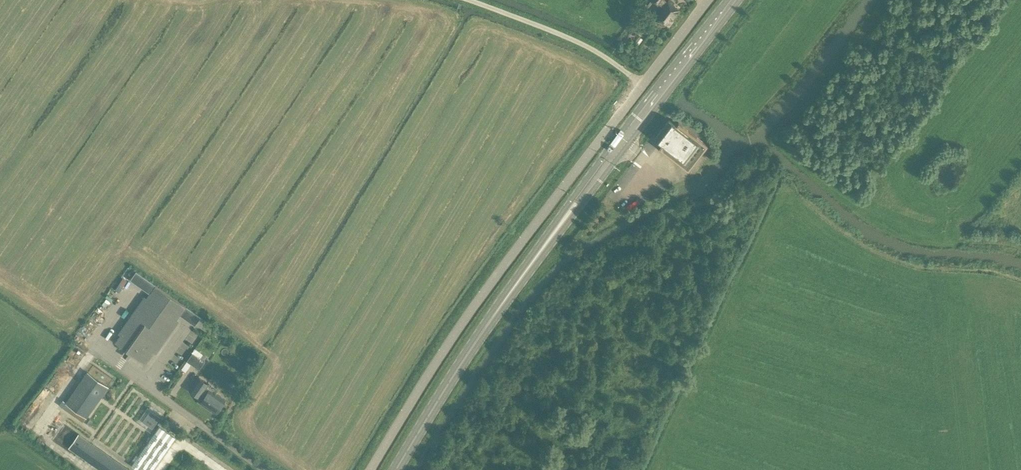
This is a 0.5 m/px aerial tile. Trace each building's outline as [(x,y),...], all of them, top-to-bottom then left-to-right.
[(656,14),(669,24),(673,19),(672,18),(679,9),(672,4),(673,2),(670,0),(669,0),(668,0),(651,0),(650,0),(658,6),(659,5),(661,8),(656,14)] [(676,125),(669,119),(655,137),(662,142),(659,147),(660,148),(661,148),(667,152),(666,152),(667,153),(673,157),(673,158),(674,159),(675,159),(681,163),(681,164),(681,163),(687,168),(687,169),(688,170),(707,144),(678,122),(676,125)] [(121,335),(116,342),(126,350),(125,352),(130,356),(132,354),(146,363),(162,341),(164,342),(169,335),(167,334),(186,306),(156,285),(124,331),(122,329),(119,333),(121,335)] [(190,333),(186,338),(194,344),(200,337),(191,330),(195,325),(182,316),(177,322),(190,333)] [(194,347),(186,360),(199,368),(207,355),(194,347)] [(108,386),(88,372),(66,402),(63,400),(59,405),(83,422),(108,386)] [(215,413),(225,400),(215,393),(217,390),(199,377),(190,389),(200,396),(204,398),(201,402),(215,413)] [(176,437),(160,425),(132,465),(139,469),(152,469),(176,437)] [(70,447),(102,469),(130,469),(79,434),(70,447)]
